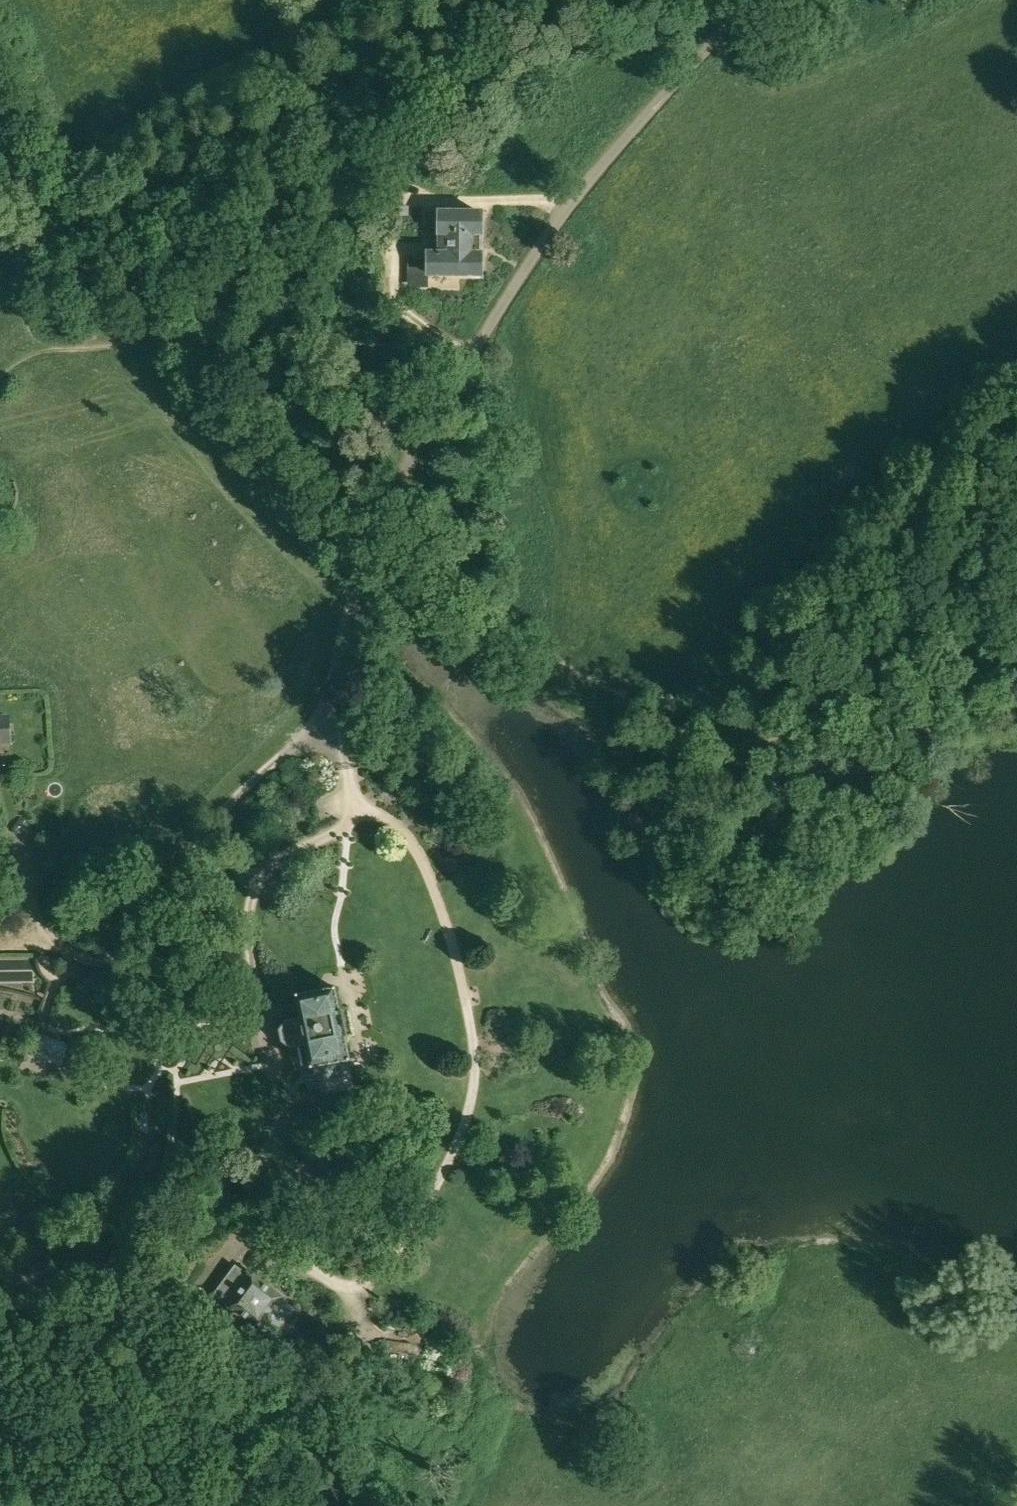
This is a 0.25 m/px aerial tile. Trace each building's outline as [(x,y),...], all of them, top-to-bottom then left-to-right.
[(481,233),(481,211),(439,211),(439,252),(427,252),(427,274),(480,275),(481,252),(470,252),(470,233),(481,233)] [(310,1066),(314,1065),(317,1079),(323,1078),(327,1084),(340,1081),(342,1075),(348,1073),(345,1060),(348,1059),(334,987),(296,995),(300,1016),(286,1019),(280,1028),(282,1040),(292,1046),(306,1044),(310,1066)] [(42,1034),(34,1056),(61,1065),(69,1043),(42,1034)] [(299,1314),(288,1306),(292,1300),(255,1273),(252,1277),(238,1266),(213,1300),(275,1346),(299,1314)]
